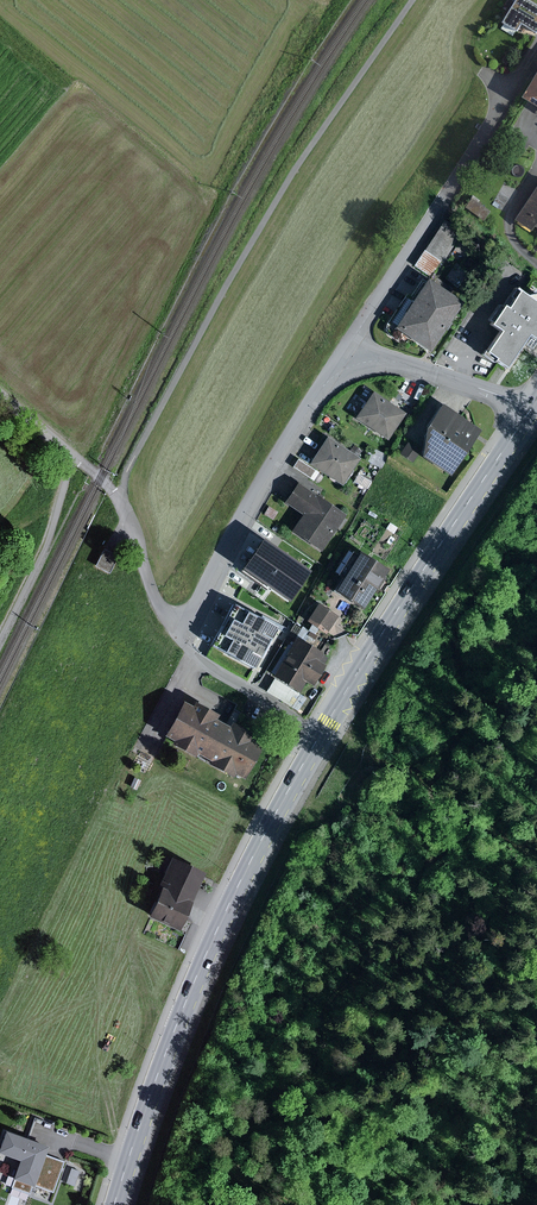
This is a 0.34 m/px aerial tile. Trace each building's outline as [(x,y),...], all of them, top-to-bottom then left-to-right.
[(512,1),(515,3),(503,22),(518,32),(522,24),(536,33),(536,0),(513,0),(512,1)] [(523,97),(536,106),(536,75),(523,97)] [(516,219),(533,231),(536,226),(536,227),(536,188),(516,219)] [(483,202),(473,196),(465,209),(475,215),(483,202)] [(464,228),(446,216),(415,262),(432,273),(442,257),(445,259),(464,228)] [(463,238),(454,250),(465,257),(473,245),(463,238)] [(433,283),(425,278),(424,280),(421,279),(410,296),(406,294),(386,324),(385,330),(389,335),(396,340),(401,333),(428,352),(461,302),(449,294),(453,289),(436,278),(433,283)] [(520,287),(506,307),(503,305),(493,319),(497,321),(495,324),(504,330),(491,350),(489,349),(486,354),(498,362),(500,360),(511,367),(528,342),(536,348),(536,293),(531,294),(520,287)] [(386,441),(405,414),(372,391),(353,419),(386,441)] [(479,431),(439,404),(422,429),(419,457),(448,476),(476,435),(479,431)] [(349,452),(326,436),(307,464),(341,487),(360,458),(358,457),(362,451),(353,445),(349,452)] [(420,451),(407,443),(399,454),(412,463),(420,451)] [(387,455),(374,449),(368,463),(381,469),(386,458),(387,455)] [(318,473),(297,459),(292,467),(313,481),(318,473)] [(372,477),(361,471),(355,480),(366,487),(372,477)] [(345,514),(296,482),(283,503),(301,515),(290,531),(320,551),(345,514)] [(285,549),(275,543),(260,565),(270,571),(262,583),(292,602),(300,590),(303,591),(308,583),(306,581),(312,572),(317,575),(323,566),(315,561),(310,568),(284,551),(285,549)] [(117,556),(103,549),(94,567),(108,573),(117,556)] [(387,570),(358,551),(356,555),(348,550),(334,573),(341,578),(332,592),(361,610),(376,588),(378,589),(385,578),(383,577),(387,570)] [(337,616),(317,603),(305,621),(310,624),(307,629),(314,634),(317,629),(325,634),(337,616)] [(273,626),(231,604),(208,646),(211,647),(253,670),(260,657),(262,659),(272,640),(269,638),(275,627),(284,632),(287,628),(276,622),(273,626)] [(307,630),(301,626),(290,645),(286,643),(269,672),(273,674),(270,678),(272,679),(264,692),(297,712),(306,697),(298,693),(305,683),(312,687),(325,665),(322,664),(326,658),(321,655),(322,653),(320,652),(301,641),(307,630)] [(221,712),(197,699),(194,704),(185,699),(166,734),(175,739),(173,743),(198,756),(200,753),(213,760),(211,763),(235,776),(237,772),(247,778),(266,743),(256,738),(259,733),(235,720),(232,724),(218,717),(221,712)] [(182,928),(209,870),(175,855),(161,886),(163,888),(151,914),(182,928)] [(147,898),(153,886),(142,881),(137,893),(147,898)] [(16,1161),(9,1180),(11,1181),(8,1188),(27,1195),(30,1187),(31,1187),(31,1185),(52,1193),(63,1162),(43,1155),(46,1147),(2,1132),(0,1138),(0,1155),(16,1161)]
